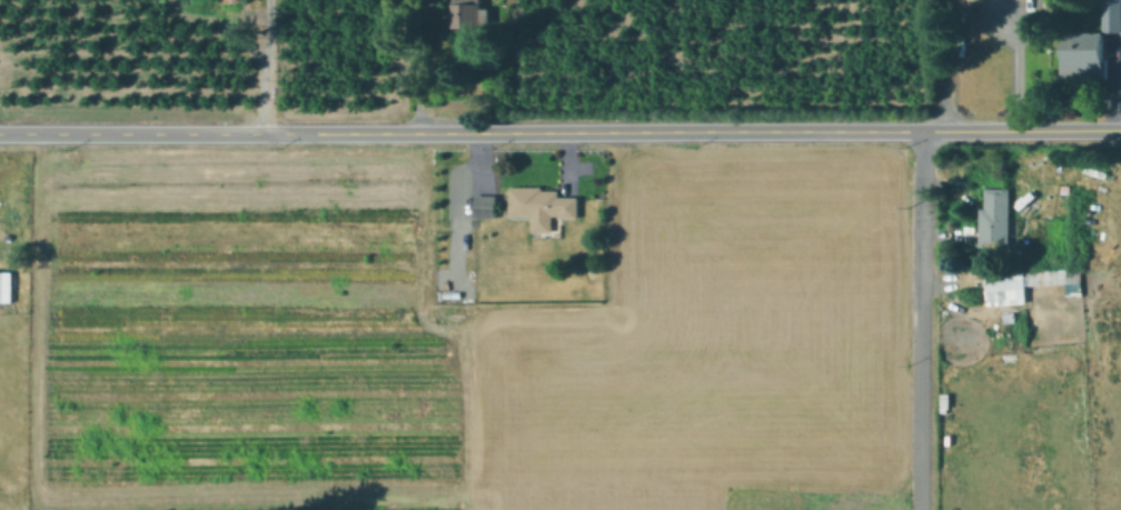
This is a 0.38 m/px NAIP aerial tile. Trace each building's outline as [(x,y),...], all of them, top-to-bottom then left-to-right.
[(457,28),(456,0),(484,0),(484,8),(493,8),(493,24),(485,24),(485,28),(457,28)] [(1107,4),(1106,0),(1120,0),(1120,31),(1105,31),(1105,4),(1107,4)] [(1105,33),(1107,72),(1067,73),(1067,33),(1105,33)] [(555,202),(579,201),(581,221),(555,222),(554,236),(534,236),(535,219),(510,219),(510,190),(543,190),(543,193),(555,194),(555,202)] [(1010,194),(1006,241),(992,240),(992,244),(978,243),(981,192),(1010,194)] [(498,194),(498,218),(478,218),(479,194),(498,194)] [(584,273),(595,269),(599,281),(589,286),(584,273)] [(1064,298),(1064,288),(1026,289),(1026,273),(1078,272),(1078,283),(1079,283),(1079,297),(1064,298)] [(1020,273),(1020,302),(983,302),(983,273),(1020,273)] [(13,318),(0,317),(0,277),(14,278),(13,318)] [(1004,327),(1004,318),(1015,318),(1015,327),(1004,327)]
